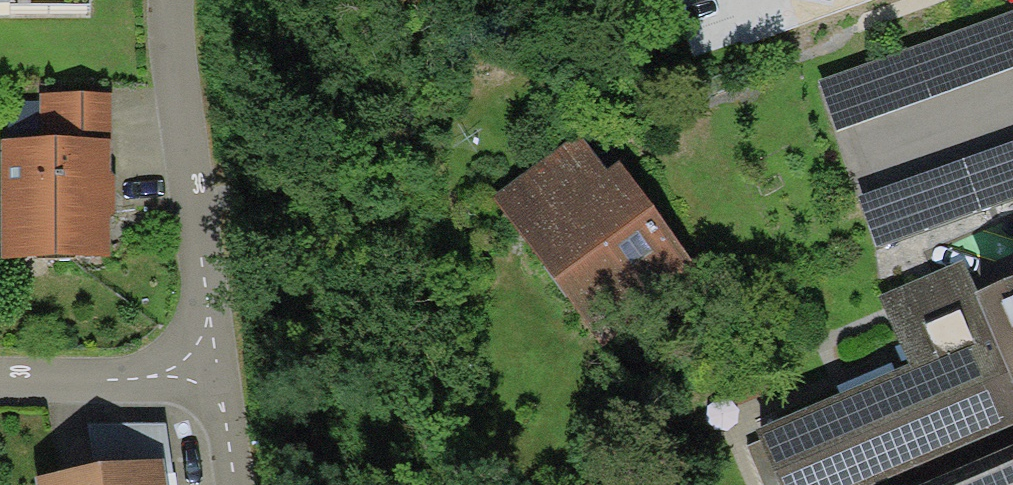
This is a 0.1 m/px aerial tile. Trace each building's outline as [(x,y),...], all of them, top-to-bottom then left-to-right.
[(836,130),(1012,67),(1012,11),(818,80),(836,130)] [(40,94),(41,137),(110,136),(109,93),(40,94)] [(579,133),(492,197),(597,337),(695,264),(618,162),(607,171),(579,133)] [(112,256),(110,136),(41,137),(0,139),(0,154),(3,259),(112,256)] [(857,196),(876,248),(1012,200),(1012,141),(857,196)] [(880,296),(908,365),(756,427),(761,440),(781,484),(1012,484),(1012,273),(975,289),(964,262),(880,296)] [(89,424),(96,468),(165,460),(167,474),(173,473),(166,424),(89,424)] [(761,440),(747,446),(764,484),(781,484),(761,440)] [(36,476),(37,484),(168,484),(167,474),(165,460),(96,468),(36,476)]
